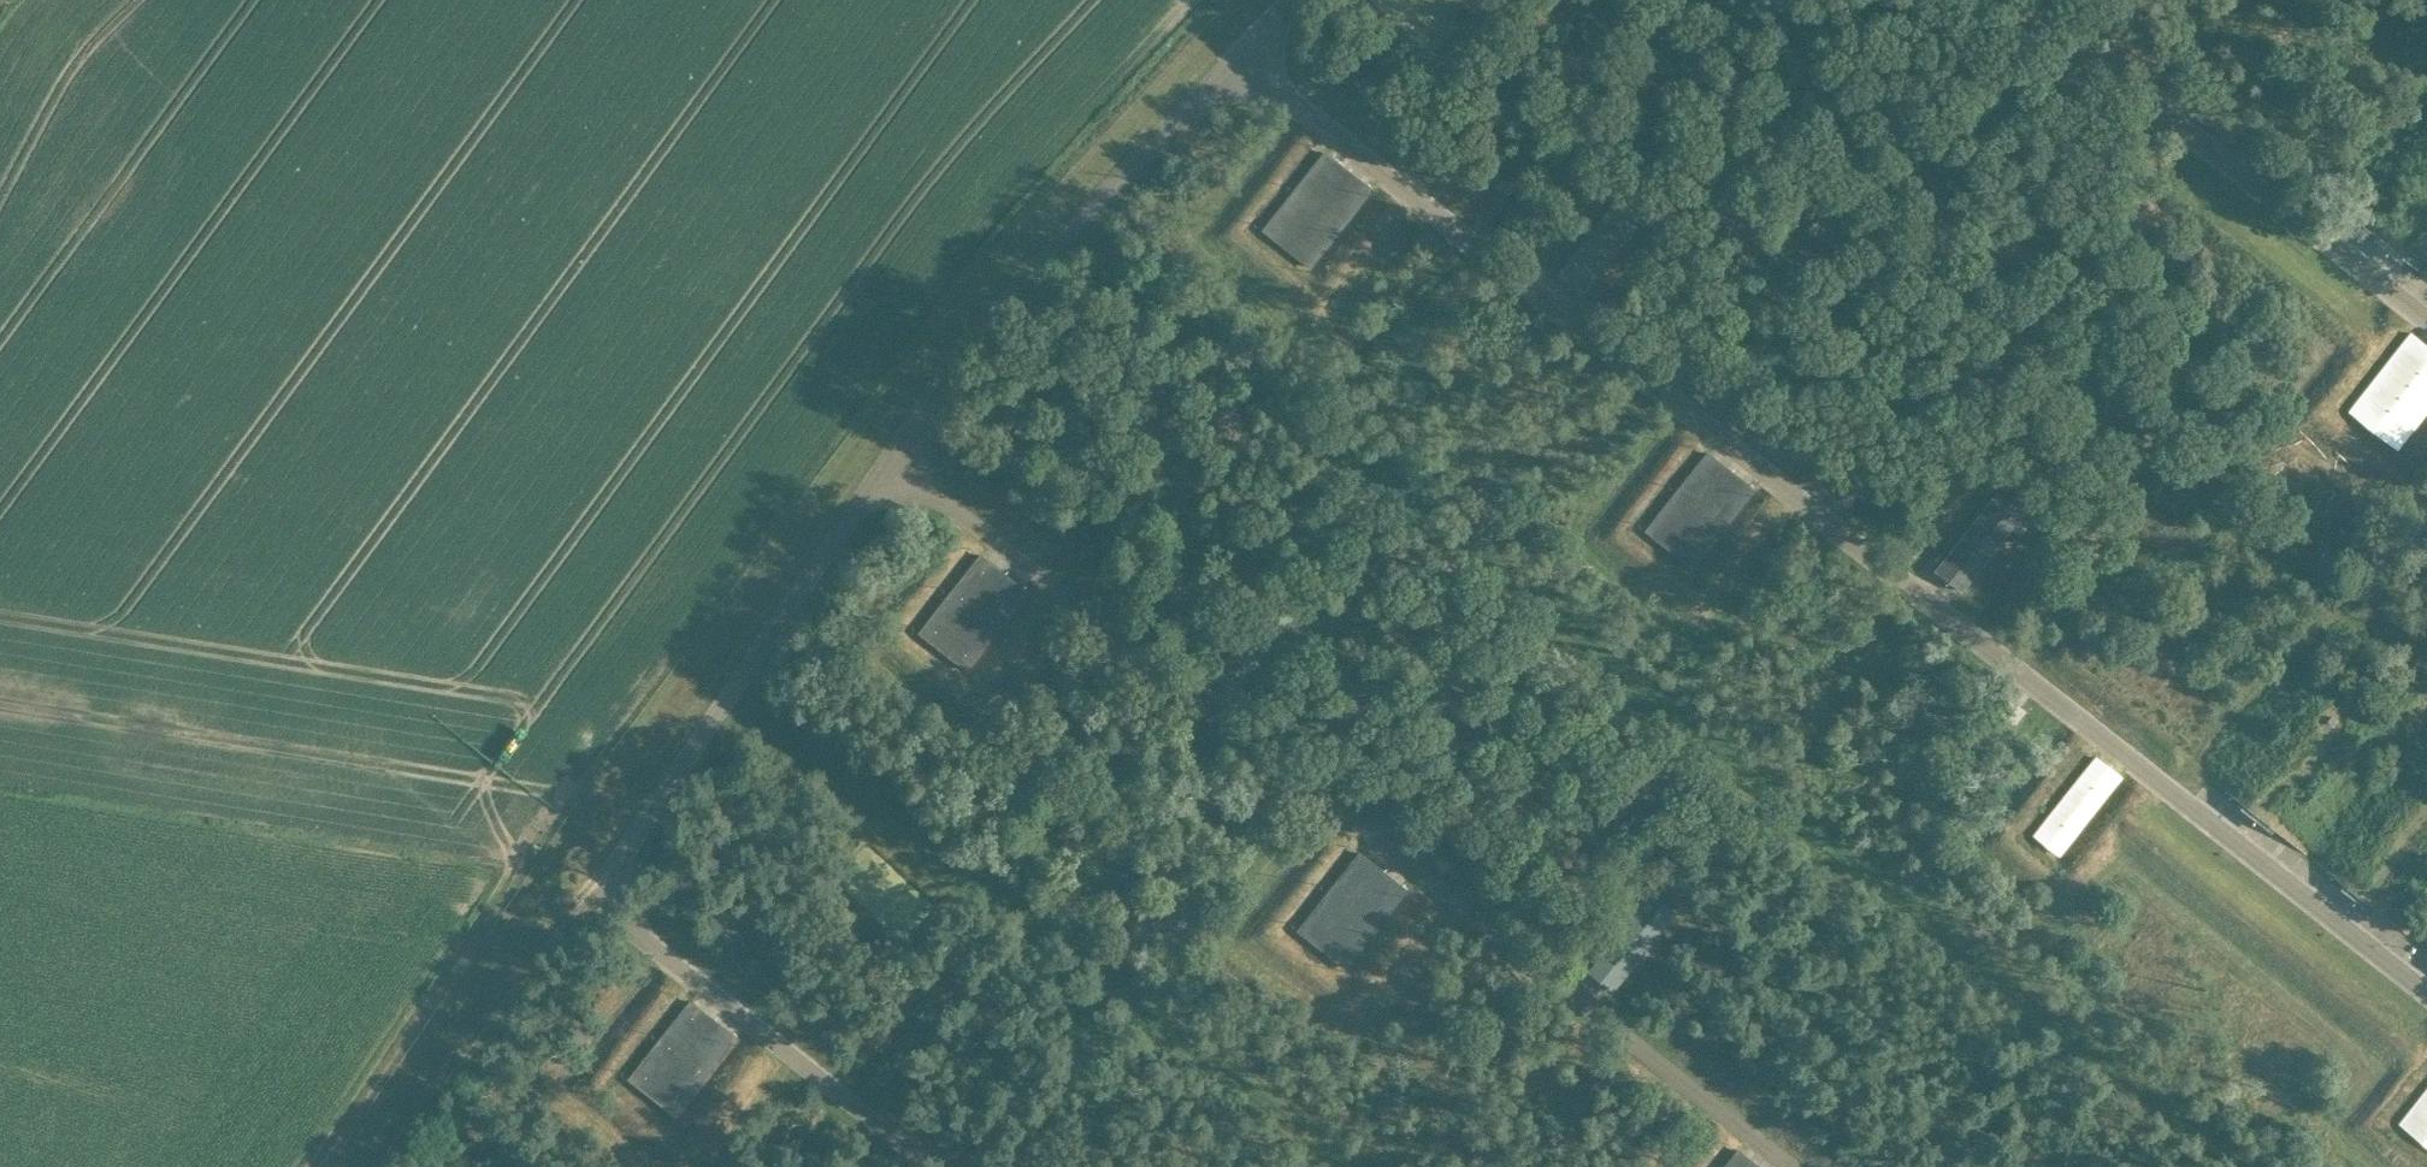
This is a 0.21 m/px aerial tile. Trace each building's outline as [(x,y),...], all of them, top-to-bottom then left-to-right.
[(1324,150),(1261,229),(1312,269),(1374,190),(1324,150)] [(2412,330),(2349,410),(2399,450),(2426,415),(2426,342),(2412,330)] [(1707,451),(1644,530),(1695,570),(1758,489),(1707,451)] [(1996,491),(1934,570),(1961,593),(2011,528),(2020,536),(2030,522),(2023,515),(2025,513),(1996,491)] [(1031,591),(980,552),(917,632),(968,672),(1031,591)] [(2025,710),(2012,700),(2001,713),(2014,724),(2025,710)] [(2122,776),(2095,755),(2033,834),(2059,857),(2122,776)] [(1295,930),(1347,970),(1409,890),(1359,850),(1295,930)] [(1677,911),(1649,890),(1587,970),(1614,993),(1677,911)] [(741,1038),(690,998),(627,1078),(678,1119),(741,1038)] [(2399,1122),(2426,1143),(2426,1087),(2399,1122)] [(1737,1147),(1721,1166),(1763,1166),(1737,1147)]
